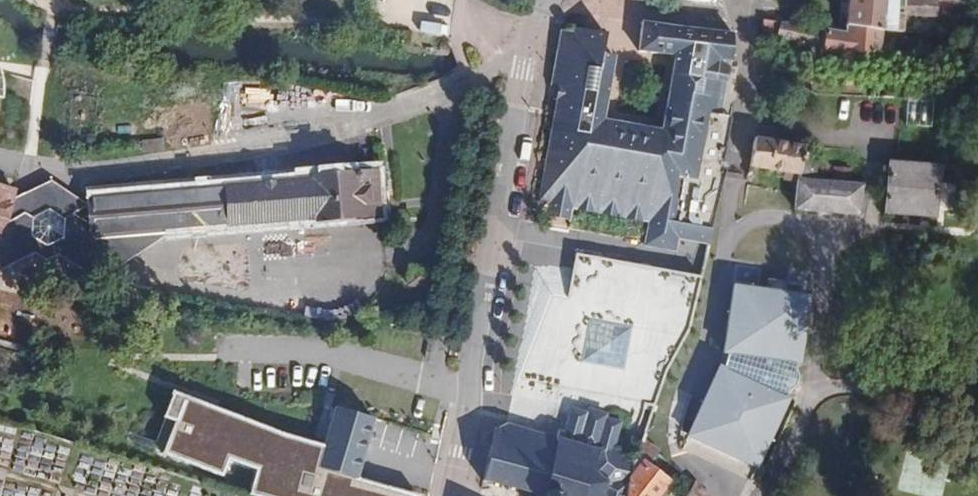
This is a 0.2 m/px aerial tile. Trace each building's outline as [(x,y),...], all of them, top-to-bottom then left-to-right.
[(883,31),(903,32),(904,16),(958,20),(959,0),(955,0),(851,0),(848,27),(883,31)] [(764,20),(763,28),(764,31),(780,37),(783,23),(764,20)] [(783,23),(780,37),(824,53),(826,31),(783,23)] [(561,31),(551,86),(560,88),(571,90),(549,206),(575,211),(651,223),(646,247),(678,252),(680,240),(709,244),(723,168),(713,167),(721,116),(732,63),(734,62),(735,34),(644,24),(640,52),(675,56),(663,119),(674,121),(671,133),(661,130),(605,120),(604,126),(592,124),(596,108),(607,110),(614,73),(603,70),(605,55),(607,35),(575,29),(574,33),(561,31)] [(826,31),(824,53),(881,58),(883,31),(848,27),(847,33),(826,31)] [(616,58),(605,55),(603,70),(614,73),(616,58)] [(571,90),(560,88),(539,205),(549,206),(571,90)] [(605,120),(607,110),(596,108),(592,124),(604,126),(605,120)] [(713,167),(723,168),(724,162),(732,118),(721,116),(713,167)] [(472,136),(477,119),(466,117),(461,134),(472,136)] [(674,121),(663,119),(661,130),(671,133),(674,121)] [(807,148),(757,138),(752,168),(786,172),(794,173),(793,182),(799,182),(796,211),(862,215),(862,211),(864,185),(817,181),(819,162),(805,159),(807,148)] [(937,216),(938,210),(941,169),(890,164),(887,213),(937,216)] [(379,171),(89,196),(90,204),(93,241),(130,237),(145,250),(161,240),(160,235),(382,216),(379,171)] [(785,181),(793,182),(794,173),(786,172),(785,181)] [(35,255),(46,262),(61,253),(102,271),(145,250),(130,237),(93,241),(90,204),(53,182),(13,200),(4,234),(0,233),(0,272),(35,255)] [(14,192),(0,188),(0,233),(4,234),(13,200),(14,192)] [(573,221),(575,211),(549,206),(547,217),(573,221)] [(653,278),(519,253),(504,334),(497,391),(502,390),(504,390),(512,390),(522,394),(534,397),(551,402),(573,408),(588,413),(609,414),(608,419),(622,423),(616,449),(638,452),(654,396),(648,360),(673,311),(653,278)] [(720,368),(688,437),(758,468),(796,386),(809,297),(733,286),(724,353),(731,354),(724,369),(720,368)] [(628,491),(627,480),(638,452),(616,449),(621,430),(604,426),(603,432),(587,427),(587,421),(551,402),(534,397),(522,394),(512,390),(504,390),(502,390),(483,482),(538,495),(629,495),(628,491)] [(394,493),(357,483),(376,419),(338,408),(323,450),(185,401),(164,454),(225,478),(231,461),(256,471),(249,494),(253,495),(394,495),(394,493)] [(573,408),(551,402),(587,421),(587,427),(603,432),(604,426),(621,430),(622,423),(608,419),(609,414),(590,410),(588,413),(573,408)] [(668,482),(647,466),(657,453),(642,441),(638,452),(627,480),(628,491),(629,495),(657,495),(668,482)] [(695,483),(689,495),(707,495),(706,494),(695,483)]
